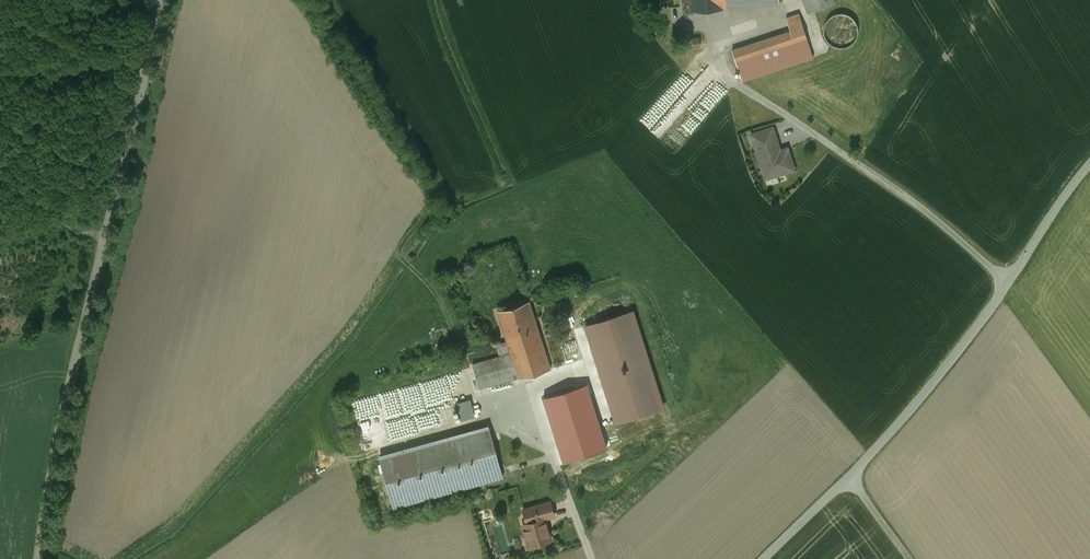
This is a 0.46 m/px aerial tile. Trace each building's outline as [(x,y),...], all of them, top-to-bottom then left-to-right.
[(691,9),(704,8),(723,7),(722,0),(690,0),(691,9)] [(807,12),(834,3),(833,0),(803,0),(807,12)] [(704,8),(691,9),(692,22),(704,21),(704,8)] [(790,31),(732,50),(742,81),(813,58),(799,14),(786,18),(790,31)] [(849,16),(846,15),(843,14),(840,14),(837,15),(835,15),(832,16),(830,18),(828,20),(827,21),(825,23),(824,26),(824,27),(823,29),(823,31),(823,33),(824,35),(824,37),(825,38),(826,40),(827,41),(828,43),(831,45),(833,46),(835,47),(839,48),(842,48),(846,48),(848,47),(851,45),(853,44),(854,43),(856,41),(857,39),(858,36),(859,35),(859,33),(860,31),(859,29),(859,26),(858,24),(857,22),(854,20),(852,17),(849,16)] [(703,37),(695,37),(695,47),(703,47),(703,37)] [(668,90),(641,118),(651,128),(678,100),(668,90)] [(772,127),(751,134),(755,143),(775,137),(772,127)] [(775,137),(755,143),(766,178),(794,169),(787,148),(773,152),(769,140),(776,138),(775,137)] [(528,301),(498,311),(511,352),(520,378),(550,368),(528,301)] [(663,408),(633,311),(586,326),(616,422),(663,408)] [(520,378),(511,352),(472,363),(480,389),(520,378)] [(606,448),(587,384),(544,397),(564,461),(606,448)] [(489,426),(380,456),(393,505),(502,476),(489,426)] [(592,463),(595,474),(606,470),(608,477),(614,475),(608,457),(592,463)] [(523,508),(527,522),(545,517),(545,518),(555,515),(550,500),(523,508)] [(527,522),(523,523),(529,546),(551,540),(545,518),(545,517),(527,522)]
